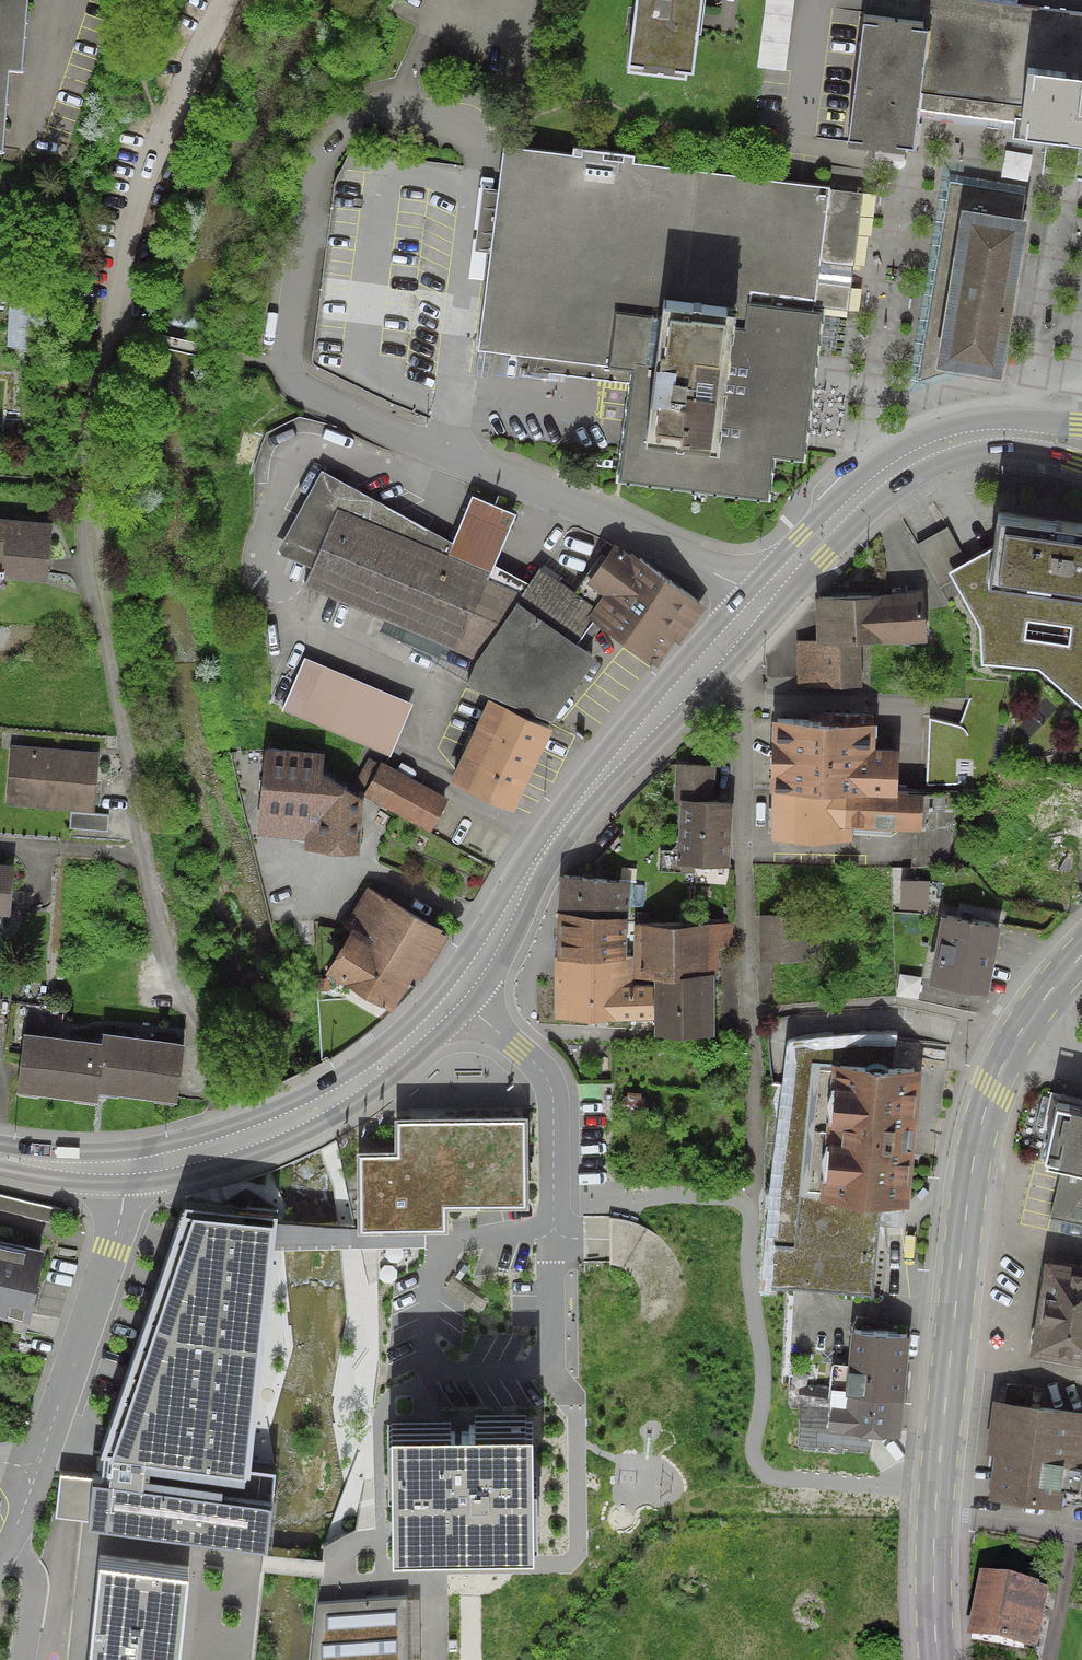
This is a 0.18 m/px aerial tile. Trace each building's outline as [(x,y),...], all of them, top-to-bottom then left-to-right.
[(5,69),(21,70),(21,69),(19,69),(21,36),(24,36),(24,35),(21,35),(22,22),(25,22),(25,21),(22,21),(24,0),(0,0),(0,68),(5,69)] [(693,43),(699,0),(635,0),(626,69),(683,76),(688,42),(693,43)] [(761,70),(785,73),(794,0),(769,0),(761,70)] [(966,0),(922,0),(919,22),(862,14),(846,144),(905,152),(913,87),(935,90),(940,57),(1081,76),(1081,15),(966,0)] [(935,90),(932,115),(1020,126),(1020,128),(1081,136),(1081,76),(940,57),(935,90)] [(859,195),(840,192),(827,191),(828,188),(632,163),(633,156),(571,148),(570,155),(502,147),(475,351),(528,357),(526,372),(547,375),(549,360),(628,370),(614,484),(768,503),(773,460),(803,464),(823,308),(845,311),(859,195)] [(970,366),(995,370),(1019,223),(1018,223),(1023,195),(947,183),(914,384),(970,366)] [(455,651),(475,659),(501,625),(500,625),(521,595),(485,580),(487,574),(412,542),(418,529),(321,475),(305,504),(309,506),(304,517),(299,514),(284,542),(315,555),(302,586),(455,651)] [(996,514),(986,581),(1081,596),(1081,526),(996,514)] [(43,581),(47,534),(6,530),(7,522),(0,522),(0,578),(1,578),(1,577),(43,581)] [(577,601),(593,612),(591,619),(653,664),(695,603),(638,560),(635,564),(612,548),(611,549),(604,544),(594,557),(601,562),(587,581),(590,583),(577,601)] [(500,625),(501,625),(475,659),(465,684),(546,717),(589,655),(574,644),(591,619),(593,612),(577,601),(537,573),(521,595),(500,625)] [(986,581),(959,596),(977,629),(979,665),(1036,671),(1081,711),(1081,596),(986,581)] [(923,639),(919,595),(886,597),(867,598),(870,641),(923,639)] [(856,643),(870,641),(867,598),(817,599),(818,643),(797,644),(798,687),(857,686),(856,643)] [(405,717),(316,679),(300,717),(389,756),(405,717)] [(452,781),(509,807),(547,728),(501,706),(501,708),(489,702),(452,781)] [(773,791),(860,790),(893,792),(894,766),(874,765),(867,757),(868,717),(821,715),(820,723),(775,721),(773,791)] [(261,818),(306,822),(324,779),(327,774),(318,768),(319,756),(266,751),(247,751),(243,815),(261,816),(261,818)] [(25,804),(91,809),(96,758),(29,752),(25,804)] [(711,768),(695,767),(676,766),(674,800),(682,801),(679,853),(659,852),(657,871),(690,872),(690,863),(723,865),(727,802),(709,801),(711,768)] [(442,801),(380,767),(365,794),(427,829),(442,801)] [(356,800),(324,779),(306,822),(304,838),(317,839),(317,841),(354,844),(356,800)] [(941,796),(927,795),(906,795),(906,793),(893,792),(860,790),(773,791),(772,837),(846,840),(847,823),(904,826),(904,829),(916,830),(912,867),(909,867),(909,869),(911,869),(910,882),(913,883),(913,870),(949,869),(951,814),(940,814),(941,796)] [(105,833),(106,817),(68,813),(67,830),(105,833)] [(6,910),(9,869),(0,869),(0,910),(6,910)] [(625,883),(562,877),(559,913),(623,918),(625,883)] [(925,884),(913,883),(910,882),(901,881),(900,892),(900,907),(923,909),(925,884)] [(342,976),(388,1005),(434,930),(367,890),(344,928),(352,933),(324,978),(336,985),(342,976)] [(623,918),(559,913),(559,958),(621,957),(622,923),(623,918)] [(816,916),(761,917),(761,960),(817,959),(816,916)] [(981,990),(993,926),(944,917),(932,981),(981,990)] [(654,1034),(710,1034),(708,947),(708,925),(636,925),(636,978),(654,977),(654,1034)] [(729,925),(708,925),(708,947),(728,946),(729,925)] [(621,957),(559,958),(558,1017),(651,1016),(651,987),(634,987),(634,982),(630,982),(629,956),(621,957)] [(96,1088),(175,1098),(181,1046),(101,1036),(100,1046),(22,1036),(15,1087),(95,1098),(96,1088)] [(879,1202),(899,1204),(904,1156),(910,1147),(912,1137),(911,1126),(907,1118),(912,1070),(892,1068),(895,1040),(866,1039),(844,1039),(814,1042),(791,1045),(779,1145),(761,1144),(761,1189),(773,1190),(765,1287),(870,1297),(879,1202)] [(1055,1102),(1041,1163),(1060,1167),(1048,1219),(1050,1220),(1052,1213),(1081,1220),(1081,1108),(1055,1102)] [(400,1152),(364,1152),(365,1213),(446,1212),(446,1189),(524,1188),(523,1115),(399,1117),(400,1152)] [(46,1221),(53,1209),(0,1196),(0,1210),(46,1221)] [(270,1239),(273,1220),(239,1216),(227,1215),(182,1210),(100,1449),(106,1450),(104,1479),(63,1475),(59,1517),(94,1521),(92,1533),(265,1552),(271,1478),(246,1476),(270,1239)] [(25,1316),(38,1252),(0,1244),(0,1311),(3,1312),(0,1329),(0,1330),(21,1334),(25,1316)] [(1081,1266),(1079,1269),(1078,1272),(1049,1267),(1036,1348),(1065,1353),(1065,1357),(1067,1361),(1071,1364),(1076,1365),(1080,1363),(1081,1361),(1081,1265),(1081,1266)] [(905,1335),(853,1330),(847,1390),(899,1395),(905,1335)] [(899,1395),(847,1390),(832,1389),(828,1428),(895,1434),(899,1395)] [(1079,1464),(1081,1443),(1081,1415),(1026,1408),(1028,1394),(1006,1391),(992,1493),(1081,1505),(1081,1464),(1079,1464)] [(531,1422),(395,1424),(396,1560),(532,1558),(531,1422)] [(102,1561),(91,1659),(177,1659),(187,1570),(102,1561)] [(969,1641),(1033,1653),(1044,1594),(980,1582),(969,1641)] [(406,1593),(320,1600),(313,1659),(407,1659),(406,1593)]
